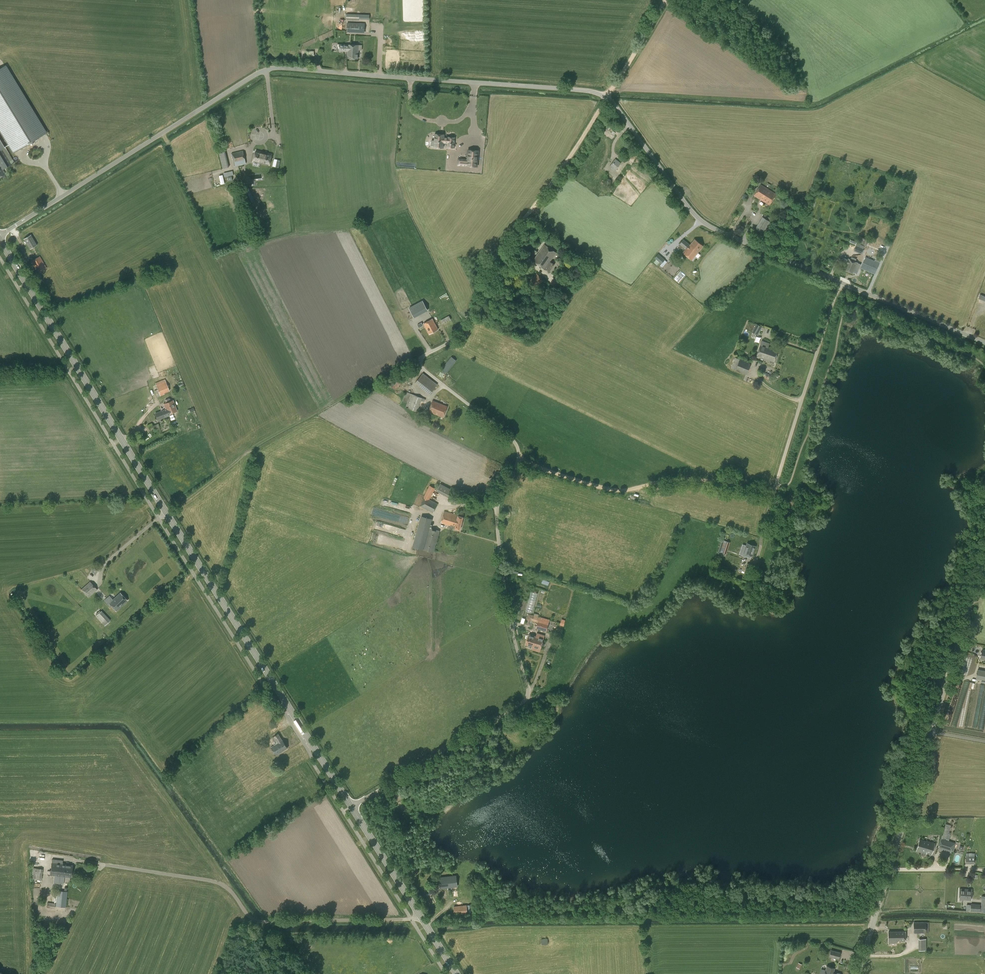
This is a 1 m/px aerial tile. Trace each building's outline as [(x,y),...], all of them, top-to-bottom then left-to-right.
[(359,32),(359,23),(347,23),(347,31),(349,31),(359,32)] [(340,44),(337,44),(337,51),(339,51),(347,51),(347,58),(358,59),(359,45),(340,44)] [(0,69),(0,130),(13,152),(46,132),(5,66),(0,69)] [(603,128),(609,131),(612,127),(607,123),(603,128)] [(431,140),(431,145),(434,146),(434,147),(443,148),(443,142),(447,143),(447,147),(454,148),(455,137),(448,137),(448,138),(444,137),(444,134),(435,134),(434,141),(431,140)] [(1,168),(2,170),(14,162),(5,147),(0,140),(0,169),(1,168)] [(458,158),(458,166),(479,166),(479,149),(468,149),(468,158),(458,158)] [(243,150),(234,152),(231,153),(235,166),(246,163),(245,161),(243,150)] [(271,154),(256,150),(253,161),(269,165),(271,154)] [(609,167),(614,171),(621,163),(615,159),(609,167)] [(765,194),(768,189),(760,185),(754,195),(760,199),(763,193),(765,194)] [(773,192),(768,189),(765,194),(763,193),(760,199),(769,205),(776,194),(775,194),(777,192),(774,190),(773,192)] [(773,225),(769,223),(770,221),(763,217),(756,228),(763,233),(763,232),(767,234),(773,225)] [(37,245),(31,234),(23,239),(29,249),(37,245)] [(866,246),(869,240),(861,237),(859,243),(866,246)] [(694,239),(690,244),(683,239),(679,244),(686,249),(683,253),(691,260),(703,246),(694,239)] [(544,244),(533,261),(549,272),(554,264),(550,262),(556,252),(544,244)] [(861,254),(863,249),(856,246),(853,251),(861,254)] [(665,259),(658,254),(654,258),(656,259),(653,262),(657,265),(659,262),(661,264),(665,259)] [(39,256),(31,261),(38,273),(47,268),(39,256)] [(850,260),(848,259),(848,258),(843,256),(840,262),(845,264),(843,269),(853,273),(857,263),(855,262),(856,259),(852,257),(850,260)] [(879,263),(865,257),(860,268),(874,274),(879,263)] [(532,289),(534,288),(536,290),(544,280),(536,273),(528,283),(530,284),(528,286),(532,289)] [(424,299),(410,307),(416,317),(430,309),(424,299)] [(440,320),(443,324),(451,320),(449,315),(440,320)] [(432,319),(423,323),(429,334),(438,329),(432,319)] [(756,334),(760,326),(756,324),(752,332),(756,334)] [(770,350),(771,348),(768,347),(769,343),(761,341),(756,356),(763,358),(766,350),(769,351),(770,350)] [(778,350),(771,348),(770,350),(769,351),(766,350),(763,358),(774,362),(778,350)] [(441,369),(446,373),(456,360),(451,357),(441,369)] [(743,360),(736,358),(735,357),(730,368),(735,370),(746,375),(751,364),(743,360)] [(429,394),(437,384),(423,373),(415,383),(429,394)] [(393,390),(402,385),(398,378),(389,383),(393,390)] [(155,383),(158,389),(154,391),(156,394),(157,393),(158,396),(160,395),(160,396),(164,394),(164,393),(169,391),(165,379),(155,383)] [(424,402),(425,399),(406,392),(402,401),(407,403),(405,407),(417,412),(421,401),(424,402)] [(164,401),(165,403),(163,404),(165,409),(155,413),(157,419),(168,414),(177,410),(173,400),(171,401),(170,399),(169,398),(165,399),(164,401)] [(447,406),(433,400),(428,411),(443,417),(447,406)] [(438,492),(451,496),(453,489),(441,484),(438,492)] [(420,506),(433,513),(438,504),(429,499),(435,488),(429,485),(423,497),(425,497),(420,506)] [(463,517),(458,515),(444,511),(440,523),(450,526),(450,527),(454,529),(460,530),(463,517)] [(415,547),(434,552),(440,530),(428,528),(430,520),(424,518),(422,525),(419,533),(415,547)] [(730,542),(725,541),(722,540),(718,552),(726,554),(730,542)] [(744,553),(752,556),(755,546),(747,543),(744,553)] [(747,563),(744,573),(751,575),(754,565),(747,563)] [(90,581),(81,589),(88,598),(97,590),(90,581)] [(120,593),(109,603),(116,611),(127,600),(120,593)] [(95,616),(104,626),(110,620),(102,610),(95,616)] [(536,628),(546,631),(549,620),(539,617),(536,628)] [(538,633),(537,637),(529,634),(526,645),(540,649),(543,638),(544,635),(538,633)] [(984,680),(984,671),(978,669),(976,678),(984,680)] [(276,755),(287,748),(278,734),(274,736),(278,743),(271,747),(276,755)] [(938,847),(953,852),(955,843),(946,840),(949,829),(952,830),(953,826),(945,823),(938,847)] [(927,842),(919,840),(916,851),(920,852),(921,851),(926,852),(931,854),(934,843),(927,841),(927,842)] [(966,863),(976,863),(976,852),(966,852),(966,863)] [(72,865),(63,864),(63,860),(52,859),(50,875),(60,876),(59,879),(53,878),(53,884),(64,885),(65,876),(71,877),(72,865)] [(42,880),(43,869),(36,868),(36,866),(33,866),(32,879),(42,880)] [(440,888),(457,886),(456,876),(439,878),(440,888)] [(971,889),(959,889),(959,899),(971,900),(971,889)] [(57,890),(56,906),(65,907),(67,892),(57,890)] [(981,907),(980,907),(980,904),(971,904),(970,911),(979,912),(979,911),(981,912),(984,912),(984,896),(982,896),(981,907)] [(466,905),(453,906),(454,915),(467,913),(466,905)] [(913,922),(914,933),(925,933),(925,922),(913,922)] [(905,931),(889,932),(888,943),(896,943),(896,940),(905,940),(905,931)] [(840,952),(831,950),(829,956),(838,959),(840,952)] [(840,973),(834,972),(835,968),(827,966),(825,970),(824,973),(840,973)]
